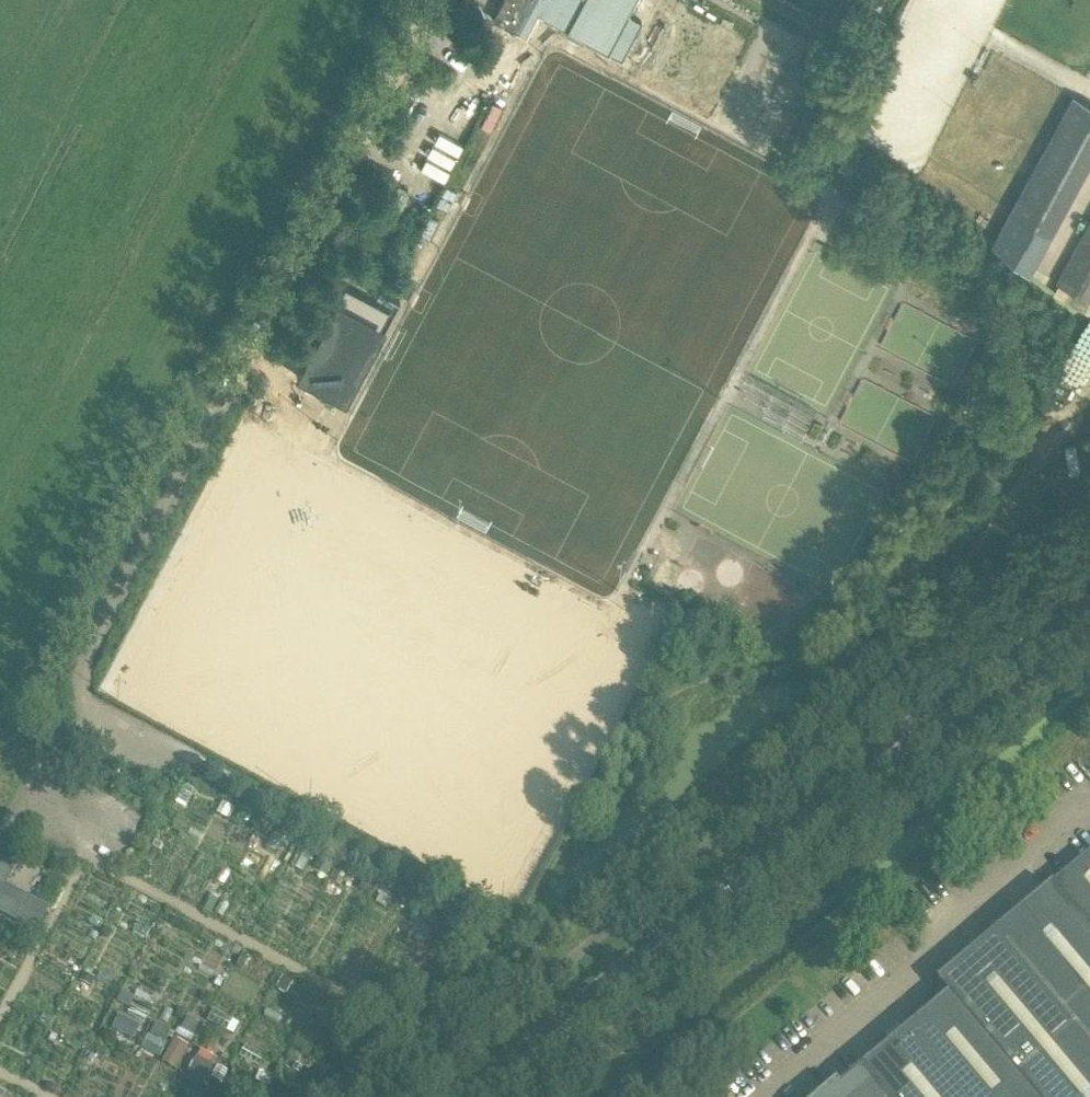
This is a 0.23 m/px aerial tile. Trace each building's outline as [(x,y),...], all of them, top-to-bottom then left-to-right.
[(572,66),(573,63),(599,77),(617,44),(625,48),(631,36),(623,32),(631,16),(600,0),(505,0),(494,21),(514,32),(513,34),(572,66)] [(1089,168),(1089,103),(1073,94),(1010,211),(1053,235),(1089,168)] [(1058,282),(1089,299),(1089,221),(1058,282)] [(346,287),(297,377),(346,403),(395,313),(346,287)] [(36,931),(47,911),(3,888),(19,859),(0,849),(0,912),(36,931)] [(1051,886),(1089,932),(1089,853),(1051,886)] [(1051,886),(1019,913),(937,982),(948,996),(1032,1096),(1089,1096),(1089,932),(1051,886)] [(948,996),(912,1025),(903,1033),(957,1096),(1032,1096),(948,996)] [(134,1037),(139,1022),(116,1014),(111,1030),(134,1037)] [(141,1046),(158,1055),(170,1031),(154,1022),(141,1046)] [(903,1033),(860,1069),(884,1096),(957,1096),(903,1033)] [(860,1069),(827,1096),(884,1096),(860,1069)]
